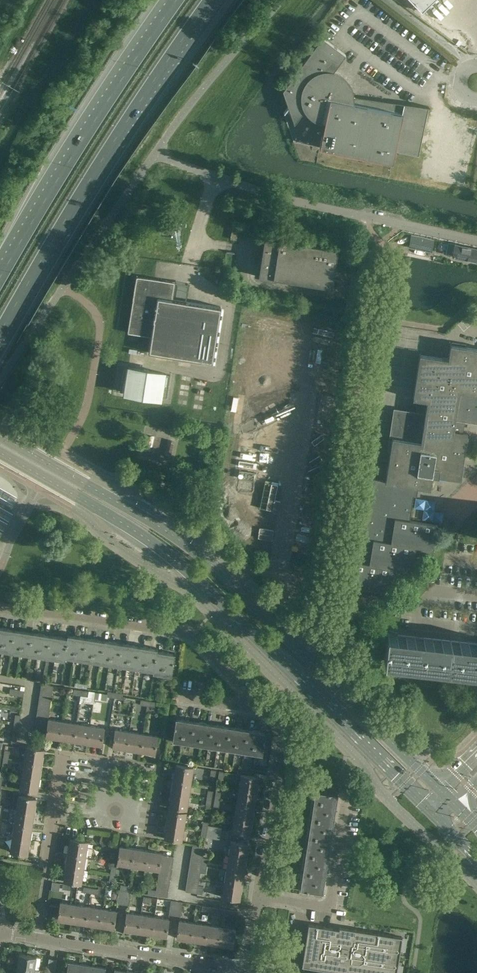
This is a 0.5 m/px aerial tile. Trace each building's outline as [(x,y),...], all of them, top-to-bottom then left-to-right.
[(416,4),(418,7),(422,11),(434,0),(411,0),(416,4)] [(429,106),(354,96),(354,93),(353,90),(352,87),(351,85),(350,82),(348,80),(346,77),(344,75),(342,74),(339,72),(336,71),(334,70),(346,54),(322,37),(283,90),(289,106),(284,112),(285,113),(286,110),(289,112),(290,111),(294,124),(304,110),(306,113),(308,115),(310,117),(313,119),(315,120),(318,121),(321,122),(322,122),(322,120),(325,120),(320,147),(393,162),(395,150),(418,155),(428,107),(429,107),(429,106)] [(239,222),(233,221),(230,239),(236,240),(237,231),(238,231),(238,229),(239,222)] [(412,235),(410,244),(409,246),(431,251),(433,239),(412,235)] [(338,247),(279,238),(264,236),(258,276),(276,279),(276,277),(332,286),(338,247)] [(448,242),(445,254),(476,261),(476,249),(448,242)] [(151,335),(148,352),(212,362),(221,307),(185,301),(185,303),(172,301),(174,282),(136,276),(128,332),(151,335)] [(355,309),(356,302),(346,300),(345,308),(355,309)] [(430,488),(432,474),(461,479),(468,434),(460,433),(462,421),(476,423),(476,348),(450,343),(448,358),(419,354),(412,399),(419,400),(418,412),(396,409),(385,481),(415,486),(430,488)] [(160,397),(163,374),(164,373),(128,367),(124,392),(160,397)] [(432,557),(437,525),(410,520),(415,486),(385,481),(371,479),(362,538),(356,537),(348,586),(372,590),(370,597),(389,600),(391,588),(393,575),(398,576),(410,578),(414,554),(432,557)] [(14,629),(5,628),(2,650),(10,652),(14,629)] [(10,652),(19,653),(22,631),(14,629),(10,652)] [(19,653),(28,654),(31,632),(22,631),(19,653)] [(28,654),(37,656),(40,633),(31,632),(28,654)] [(37,656),(46,657),(49,635),(40,633),(37,656)] [(387,633),(384,661),(476,671),(476,644),(387,633)] [(55,658),(64,660),(68,634),(67,634),(67,638),(58,636),(55,658)] [(77,636),(68,634),(64,660),(65,657),(73,658),(77,636)] [(46,657),(55,658),(58,636),(49,635),(46,657)] [(73,658),(82,660),(85,637),(77,636),(73,658)] [(82,660),(91,661),(94,639),(85,637),(82,660)] [(91,661),(100,662),(103,640),(94,639),(91,661)] [(100,662),(109,664),(112,641),(103,640),(100,662)] [(109,664),(117,665),(121,643),(112,641),(109,664)] [(117,665),(126,667),(130,644),(121,643),(117,665)] [(126,667),(135,668),(139,646),(130,644),(126,667)] [(135,668),(144,670),(148,647),(139,646),(135,668)] [(157,648),(148,647),(144,670),(153,671),(152,673),(153,673),(157,648)] [(153,673),(162,674),(165,652),(157,651),(157,649),(157,648),(153,673)] [(165,652),(162,674),(171,676),(175,653),(165,652)] [(41,684),(40,691),(52,693),(53,686),(41,684)] [(24,691),(10,689),(9,695),(23,697),(24,691)] [(181,742),(185,719),(176,718),(172,741),(181,742)] [(62,721),(48,719),(48,721),(47,728),(46,733),(46,736),(60,738),(62,721)] [(181,742),(190,743),(194,721),(185,719),(181,742)] [(76,723),(62,721),(60,738),(74,741),(76,723)] [(190,743),(199,745),(203,722),(194,721),(190,743)] [(199,745),(208,746),(212,724),(203,722),(199,745)] [(74,741),(87,743),(90,726),(76,723),(74,741)] [(221,725),(212,724),(208,746),(217,748),(221,725)] [(217,748),(226,749),(229,726),(221,725),(217,748)] [(90,726),(87,743),(102,745),(104,728),(90,726)] [(226,749),(235,750),(238,728),(229,726),(226,749)] [(235,750),(244,752),(247,729),(238,728),(235,750)] [(244,752),(253,753),(256,731),(247,729),(244,752)] [(127,749),(129,732),(115,730),(112,747),(127,749)] [(256,731),(253,753),(262,755),(266,732),(256,731)] [(143,734),(129,732),(127,749),(140,751),(143,734)] [(140,751),(154,753),(157,736),(143,734),(140,751)] [(41,764),(43,753),(44,749),(26,747),(24,761),(41,764)] [(39,777),(41,764),(24,761),(22,775),(39,777)] [(174,779),(191,782),(193,767),(176,765),(174,779)] [(39,777),(22,775),(20,789),(37,792),(39,777)] [(239,789),(256,791),(258,777),(241,775),(239,789)] [(189,795),(191,782),(174,779),(171,793),(189,795)] [(254,805),(256,791),(239,789),(237,802),(254,805)] [(336,803),(338,794),(315,790),(314,800),(336,803)] [(189,795),(171,793),(169,807),(186,809),(189,795)] [(16,810),(34,812),(36,798),(19,795),(16,810)] [(335,812),(336,803),(314,800),(312,808),(335,812)] [(252,819),(254,805),(237,802),(235,816),(252,819)] [(333,821),(335,812),(312,808),(311,817),(333,821)] [(16,810),(14,823),(32,826),(34,812),(16,810)] [(167,824),(184,827),(186,812),(169,810),(167,824)] [(252,819),(235,816),(232,830),(250,833),(252,819)] [(332,830),(333,821),(311,817),(310,826),(332,830)] [(29,840),(32,826),(14,823),(12,837),(29,840)] [(184,827),(167,824),(164,838),(182,841),(184,827)] [(331,839),(332,830),(310,826),(308,835),(331,839)] [(207,831),(206,837),(220,840),(221,834),(207,831)] [(329,848),(331,839),(308,835),(307,844),(329,848)] [(29,840),(12,837),(10,852),(27,854),(29,840)] [(68,853),(85,856),(88,841),(70,839),(68,853)] [(229,855),(246,858),(248,843),(231,841),(229,855)] [(328,857),(329,848),(307,844),(305,853),(328,857)] [(131,866),(134,849),(120,846),(117,864),(131,866)] [(148,851),(134,849),(131,866),(145,868),(148,851)] [(145,868),(159,870),(160,866),(161,861),(162,855),(162,853),(148,851),(145,868)] [(204,853),(192,851),(191,857),(207,859),(203,858),(204,853)] [(83,869),(85,856),(68,853),(66,867),(83,869)] [(327,866),(328,857),(305,853),(304,862),(327,866)] [(244,871),(246,858),(229,855),(226,869),(244,871)] [(190,863),(206,865),(207,859),(191,857),(190,863)] [(325,874),(327,866),(304,862),(303,871),(325,874)] [(189,868),(205,871),(206,865),(190,863),(189,868)] [(116,867),(111,866),(110,874),(115,874),(115,873),(120,873),(120,870),(116,869),(116,867)] [(83,869),(66,867),(64,881),(81,884),(83,869)] [(242,885),(244,871),(226,869),(224,883),(242,885)] [(324,883),(325,874),(303,871),(301,880),(324,883)] [(186,885),(203,888),(203,887),(198,886),(199,882),(187,880),(186,885)] [(322,893),(324,883),(301,880),(300,889),(322,893)] [(242,885),(224,883),(222,897),(239,900),(242,885)] [(203,888),(186,885),(185,892),(197,893),(202,894),(203,888)] [(168,892),(156,890),(148,889),(147,894),(155,895),(167,897),(168,892)] [(125,890),(119,890),(116,904),(122,905),(125,890)] [(125,890),(122,905),(128,906),(131,892),(125,890)] [(174,916),(177,902),(171,901),(169,915),(174,916)] [(72,921),(74,904),(60,902),(57,919),(72,921)] [(177,902),(174,916),(180,917),(182,903),(177,902)] [(88,906),(74,904),(72,921),(85,924),(88,906)] [(102,909),(88,906),(85,924),(99,926),(102,909)] [(102,909),(99,926),(113,928),(116,911),(102,909)] [(238,911),(224,909),(223,915),(237,917),(238,911)] [(138,932),(141,914),(126,912),(124,929),(138,932)] [(154,917),(141,914),(138,932),(152,934),(154,917)] [(154,917),(152,934),(166,936),(169,919),(154,917)] [(191,940),(193,923),(179,920),(176,938),(191,940)] [(207,925),(193,923),(191,940),(204,942),(207,925)] [(302,966),(334,971),(348,972),(349,972),(350,971),(361,972),(396,972),(402,940),(402,937),(390,935),(355,929),(339,927),(339,929),(308,924),(306,935),(303,954),(302,966)] [(204,942),(218,944),(221,927),(207,925),(204,942)] [(221,927),(218,944),(232,947),(235,929),(221,927)] [(17,966),(34,969),(36,957),(19,954),(17,966)] [(48,972),(54,972),(57,960),(49,959),(47,971),(48,972)] [(80,963),(68,961),(66,972),(79,972),(80,963)] [(80,963),(79,972),(92,972),(93,965),(80,963)]
